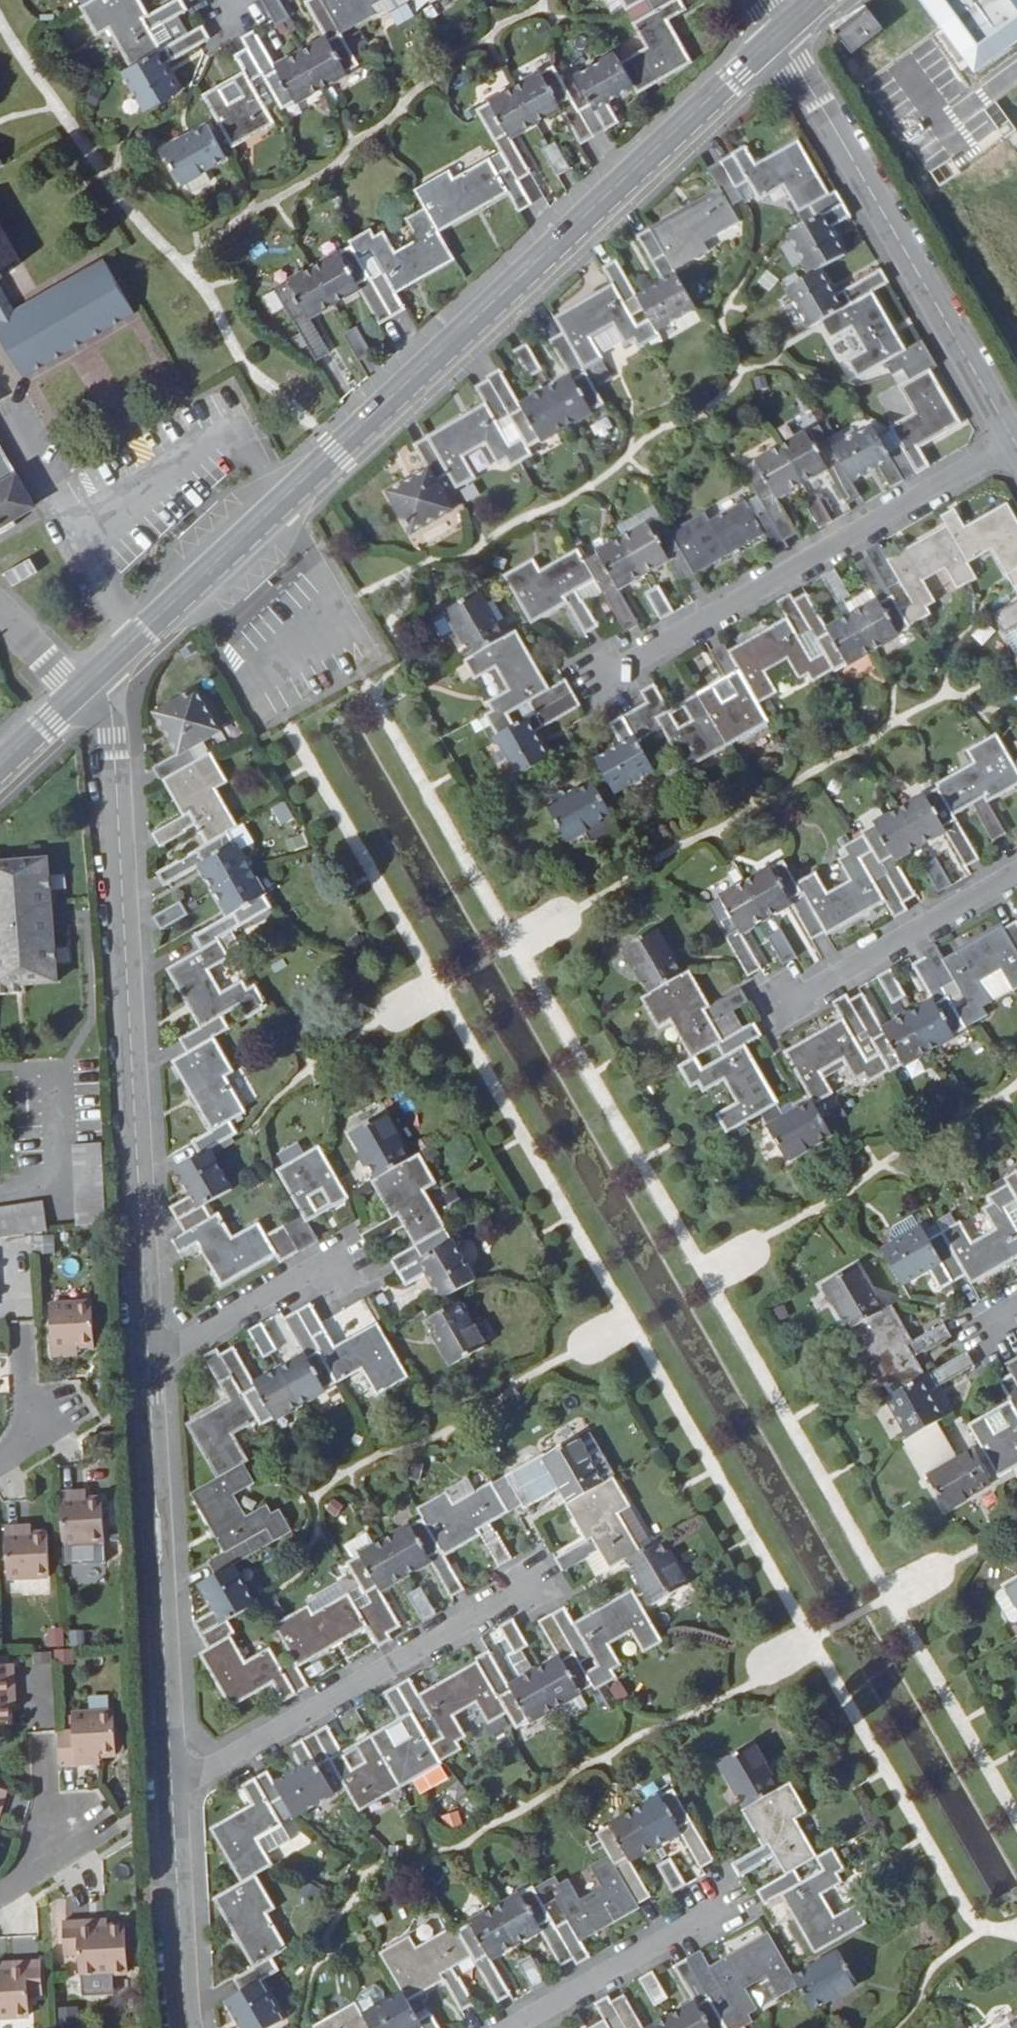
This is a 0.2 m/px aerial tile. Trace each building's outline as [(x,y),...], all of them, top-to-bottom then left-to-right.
[(189,31),(179,14),(189,9),(184,0),(172,0),(150,12),(143,0),(91,0),(85,3),(81,5),(98,35),(110,28),(131,65),(189,31)] [(274,20),(277,23),(283,20),(290,16),(281,0),(263,0),(274,20)] [(321,87),(361,64),(344,33),(324,0),(307,0),(327,36),(300,51),(321,87)] [(344,33),(385,9),(388,13),(409,1),(410,0),(324,0),(344,33)] [(635,87),(639,93),(694,61),(671,19),(689,10),(683,0),(647,0),(628,11),(630,10),(636,21),(634,23),(646,45),(621,60),(635,87)] [(647,0),(621,0),(628,11),(647,0)] [(976,76),(1016,44),(1016,0),(917,0),(976,76)] [(845,51),(881,34),(869,8),(833,25),(845,51)] [(189,31),(131,65),(123,69),(147,110),(180,91),(179,90),(165,65),(200,44),(213,37),(204,23),(189,31)] [(321,87),(300,51),(277,64),(257,29),(242,38),(247,47),(264,76),(284,109),(321,87)] [(264,76),(247,47),(236,53),(245,69),(204,93),(234,147),(277,122),(254,81),(264,76)] [(581,107),(595,137),(607,130),(621,122),(610,101),(635,87),(621,60),(617,51),(577,75),(591,102),(581,107)] [(501,151),(522,181),(534,173),(513,137),(537,123),(562,109),(583,144),(595,137),(581,107),(556,62),(477,108),(501,151)] [(183,182),(228,157),(208,124),(164,149),(183,182)] [(557,141),(549,145),(542,148),(558,176),(572,168),(557,141)] [(749,151),(724,166),(739,192),(752,185),(760,200),(790,183),(794,190),(788,194),(800,215),(811,209),(830,198),(800,144),(759,167),(749,151)] [(425,207),(442,232),(509,192),(520,212),(535,203),(522,181),(501,151),(456,176),(451,168),(415,189),(425,207)] [(745,202),(739,192),(724,166),(713,172),(723,191),(653,232),(677,273),(711,253),(706,244),(742,224),(734,209),(745,202)] [(853,220),(837,194),(830,198),(811,209),(819,223),(793,237),(815,277),(823,272),(847,258),(833,231),(853,220)] [(352,244),(394,317),(405,311),(408,310),(399,293),(457,259),(442,232),(425,207),(407,217),(418,238),(398,250),(385,228),(376,233),(372,227),(350,239),(352,244)] [(23,262),(0,224),(0,275),(23,262)] [(650,320),(659,335),(699,311),(653,232),(640,240),(665,284),(639,300),(650,320)] [(394,317),(352,244),(276,288),(318,361),(331,353),(312,317),(336,303),(361,289),(381,325),(394,317)] [(24,376),(136,313),(106,259),(16,310),(0,319),(0,334),(24,376)] [(556,321),(565,336),(585,372),(603,361),(592,342),(616,327),(628,347),(635,343),(639,351),(660,338),(659,335),(650,320),(640,327),(626,304),(637,298),(617,263),(604,271),(614,288),(556,321)] [(823,272),(815,277),(788,291),(810,331),(824,323),(875,294),(891,286),(883,272),(837,297),(823,272)] [(16,310),(0,283),(0,319),(16,310)] [(875,294),(824,323),(834,341),(856,329),(870,353),(851,363),(861,380),(887,366),(894,377),(907,370),(932,355),(926,343),(909,353),(875,294)] [(358,325),(351,329),(344,333),(360,361),(374,353),(358,325)] [(549,394),(568,427),(604,406),(585,372),(565,336),(552,343),(573,380),(549,394)] [(529,344),(515,352),(531,380),(545,371),(529,344)] [(932,355),(907,370),(913,381),(901,388),(913,408),(920,405),(923,412),(893,430),(904,448),(919,474),(933,466),(922,449),(963,425),(933,371),(939,367),(932,355)] [(513,420),(524,440),(529,450),(568,427),(549,394),(524,409),(503,372),(490,380),(492,383),(513,420)] [(533,456),(529,450),(524,440),(511,446),(501,426),(513,420),(492,383),(479,391),(487,405),(430,439),(450,477),(458,491),(476,480),(464,460),(488,447),(499,467),(508,462),(512,469),(533,456)] [(511,446),(524,440),(513,420),(501,426),(511,446)] [(835,450),(854,484),(879,469),(891,490),(919,474),(904,448),(892,456),(875,427),(835,450)] [(849,507),(863,498),(854,484),(835,450),(822,428),(784,450),(804,485),(829,471),(849,507)] [(438,484),(450,477),(430,439),(417,446),(431,472),(390,496),(413,536),(454,512),(438,484)] [(14,467),(0,442),(0,475),(14,467)] [(780,499),(804,485),(784,450),(746,471),(768,510),(786,542),(799,535),(780,499)] [(14,467),(0,475),(0,526),(36,505),(33,499),(14,467)] [(819,496),(806,504),(821,530),(834,523),(819,496)] [(776,555),(790,548),(786,542),(768,510),(755,517),(746,502),(712,522),(707,513),(671,533),(696,575),(765,536),(776,555)] [(1008,507),(967,530),(957,511),(944,519),(950,529),(971,564),(1000,547),(1003,553),(999,557),(1010,578),(1016,574),(1016,521),(1008,507)] [(690,597),(703,589),(696,575),(671,533),(663,518),(625,539),(645,575),(670,561),(690,597)] [(881,545),(866,553),(870,560),(889,591),(902,584),(914,604),(900,612),(911,630),(934,617),(927,604),(934,600),(925,584),(947,571),(958,587),(979,579),(950,529),(891,563),(881,545)] [(619,590),(645,575),(625,539),(586,561),(597,580),(627,632),(639,625),(619,590)] [(578,591),(597,580),(586,561),(579,549),(541,572),(535,560),(505,576),(532,623),(567,604),(584,633),(598,626),(578,591)] [(6,573),(14,586),(38,573),(31,559),(6,573)] [(854,616),(874,651),(911,630),(900,612),(889,591),(870,560),(858,566),(879,602),(854,616)] [(837,570),(823,578),(838,606),(853,597),(837,570)] [(914,604),(902,584),(889,591),(900,612),(914,604)] [(661,586),(647,595),(661,620),(675,613),(661,586)] [(474,658),(508,638),(483,594),(448,614),(474,658)] [(809,595),(796,602),(813,633),(825,654),(836,673),(874,651),(854,616),(829,630),(809,595)] [(789,621),(731,655),(761,705),(779,695),(767,674),(790,661),(803,682),(811,677),(815,685),(836,673),(825,654),(814,661),(802,639),(813,633),(796,602),(792,596),(778,604),(789,621)] [(999,616),(1008,635),(1016,630),(1016,605),(999,616)] [(552,689),(519,631),(508,638),(474,658),(469,661),(479,678),(499,666),(513,691),(496,701),(501,710),(488,717),(500,738),(518,728),(510,714),(530,703),(537,717),(575,696),(567,681),(552,689)] [(814,661),(825,654),(813,633),(802,639),(814,661)] [(761,705),(731,655),(726,646),(713,654),(738,697),(725,704),(715,687),(699,696),(729,749),(772,724),(761,705)] [(689,771),(729,749),(699,696),(685,704),(695,722),(681,729),(656,687),(644,694),(650,705),(665,730),(689,771)] [(154,770),(161,783),(165,781),(200,761),(194,751),(221,735),(196,694),(158,716),(179,755),(154,770)] [(537,733),(581,707),(575,696),(537,717),(518,728),(500,738),(497,740),(519,779),(552,759),(537,733)] [(518,728),(537,717),(530,703),(510,714),(518,728)] [(650,705),(639,712),(653,738),(665,730),(650,705)] [(653,738),(639,712),(613,726),(624,746),(598,761),(619,796),(656,774),(639,746),(653,738)] [(957,817),(975,807),(995,843),(1008,835),(991,805),(1016,789),(1016,767),(1016,765),(996,739),(971,753),(978,765),(939,787),(941,790),(957,817)] [(207,846),(238,828),(217,791),(229,784),(212,755),(200,761),(165,781),(185,817),(154,836),(161,849),(197,828),(207,846)] [(599,782),(592,786),(601,801),(608,797),(599,782)] [(558,807),(552,810),(571,842),(611,819),(601,801),(592,786),(569,800),(558,807)] [(957,817),(941,790),(902,813),(923,848),(948,833),(968,869),(982,861),(957,817)] [(555,802),(558,807),(569,800),(566,795),(563,794),(556,798),(555,802)] [(898,862),(923,848),(902,813),(864,835),(865,837),(876,855),(888,875),(905,905),(918,898),(898,862)] [(238,828),(207,846),(159,873),(167,887),(200,869),(214,892),(251,872),(245,861),(250,858),(254,853),(256,846),(244,825),(238,828)] [(909,913),(905,905),(888,875),(876,881),(864,861),(876,855),(865,837),(844,849),(851,860),(842,865),(852,882),(829,895),(817,876),(800,886),(827,934),(829,937),(887,903),(897,920),(909,913)] [(0,864),(0,986),(61,982),(56,919),(49,920),(48,909),(55,908),(52,860),(0,864)] [(939,860),(926,868),(941,894),(954,887),(939,860)] [(814,942),(827,934),(800,886),(786,863),(748,885),(768,921),(793,907),(814,942)] [(273,911),(251,872),(214,892),(229,919),(195,938),(203,951),(220,941),(273,911)] [(744,935),(768,921),(748,885),(709,907),(750,979),(764,971),(744,935)] [(189,916),(182,904),(155,919),(162,931),(189,916)] [(59,908),(55,908),(48,909),(49,920),(56,919),(59,919),(59,908)] [(1006,930),(1016,949),(1016,924),(1006,930)] [(1006,930),(1005,928),(946,961),(938,946),(925,953),(928,958),(948,992),(960,985),(971,1003),(959,1010),(969,1028),(989,1016),(983,1005),(991,1000),(981,983),(1004,969),(1016,990),(1016,949),(1006,930)] [(783,932),(770,940),(785,968),(799,960),(783,932)] [(627,952),(653,996),(684,978),(658,934),(627,952)] [(181,1040),(189,1053),(215,1038),(230,1030),(224,1018),(243,1007),(250,1018),(269,1007),(257,986),(247,992),(242,983),(224,993),(210,970),(230,958),(220,941),(203,951),(170,969),(202,1028),(181,1040)] [(959,1010),(948,992),(928,958),(914,966),(935,1002),(910,1017),(930,1051),(969,1028),(959,1010)] [(991,1000),(993,1003),(1016,989),(1004,969),(981,983),(991,1000)] [(893,971),(880,979),(895,1006),(909,998),(893,971)] [(653,996),(644,1002),(660,1031),(672,1023),(694,1060),(697,1059),(718,1046),(725,1043),(715,1025),(736,1013),(750,1004),(743,991),(711,1009),(691,974),(684,978),(653,996)] [(0,986),(0,995),(29,993),(29,984),(0,986)] [(960,985),(948,992),(959,1010),(971,1003),(960,985)] [(930,1051),(910,1017),(885,1031),(865,995),(851,1003),(871,1036),(881,1054),(892,1073),(930,1051)] [(870,1085),(892,1073),(881,1054),(870,1061),(859,1043),(871,1036),(851,1003),(848,996),(835,1004),(845,1021),(786,1055),(814,1103),(816,1106),(835,1095),(824,1075),(845,1062),(855,1079),(864,1074),(870,1085)] [(746,1031),(736,1013),(715,1025),(725,1043),(746,1031)] [(746,1031),(725,1043),(718,1046),(724,1058),(704,1070),(697,1059),(694,1060),(680,1069),(693,1090),(703,1084),(708,1092),(726,1082),(739,1104),(719,1115),(729,1134),(762,1115),(780,1105),(747,1046),(763,1037),(756,1025),(746,1031)] [(870,1061),(881,1054),(871,1036),(859,1043),(870,1061)] [(195,1143),(202,1156),(212,1151),(238,1135),(231,1123),(247,1113),(227,1078),(235,1073),(215,1038),(189,1053),(174,1061),(214,1132),(195,1143)] [(724,1058),(718,1046),(697,1059),(704,1070),(724,1058)] [(787,1118),(780,1105),(762,1115),(788,1161),(832,1136),(816,1106),(814,1103),(787,1118)] [(353,1136),(377,1181),(411,1161),(412,1161),(387,1117),(353,1136)] [(320,1148),(279,1172),(304,1216),(308,1223),(323,1214),(311,1195),(325,1188),(336,1207),(349,1199),(320,1148)] [(107,1229),(103,1149),(73,1151),(75,1170),(78,1232),(101,1229),(107,1229)] [(212,1151),(202,1156),(177,1171),(191,1197),(172,1208),(186,1233),(214,1217),(208,1205),(235,1190),(212,1151)] [(364,1235),(372,1249),(407,1229),(417,1247),(447,1230),(425,1191),(437,1184),(421,1155),(412,1161),(411,1161),(377,1181),(374,1182),(395,1218),(364,1235)] [(1006,1177),(1009,1183),(1016,1196),(1016,1170),(1006,1177)] [(1008,1207),(1016,1203),(1016,1196),(1009,1183),(987,1196),(994,1208),(986,1214),(995,1230),(974,1242),(962,1221),(942,1233),(951,1248),(966,1274),(971,1283),(1016,1257),(1016,1223),(1008,1207)] [(1008,1207),(1016,1223),(1016,1203),(1008,1207)] [(0,1212),(0,1242),(32,1238),(49,1236),(45,1207),(0,1212)] [(186,1233),(174,1240),(181,1253),(199,1243),(223,1285),(277,1255),(282,1263),(295,1255),(281,1229),(268,1237),(260,1225),(240,1236),(243,1241),(236,1245),(219,1215),(214,1217),(186,1233)] [(304,1216),(295,1222),(309,1248),(319,1242),(308,1223),(304,1216)] [(295,1222),(281,1229),(295,1255),(309,1248),(295,1222)] [(966,1274),(951,1248),(939,1255),(921,1226),(884,1247),(905,1283),(930,1269),(941,1289),(966,1274)] [(447,1230),(417,1247),(394,1260),(408,1285),(427,1274),(443,1300),(476,1281),(447,1230)] [(51,1237),(32,1239),(34,1254),(52,1252),(51,1237)] [(857,1266),(825,1284),(851,1329),(883,1311),(857,1266)] [(314,1303),(301,1311),(342,1382),(373,1365),(376,1371),(370,1375),(381,1395),(411,1378),(380,1325),(340,1347),(314,1303)] [(92,1304),(49,1307),(52,1359),(68,1358),(68,1349),(94,1347),(92,1304)] [(851,1329),(846,1332),(863,1361),(875,1355),(896,1392),(926,1375),(916,1357),(952,1336),(944,1323),(913,1341),(892,1306),(883,1311),(851,1329)] [(462,1307),(429,1326),(451,1366),(485,1346),(462,1307)] [(307,1354),(281,1369),(302,1405),(342,1382),(301,1311),(287,1318),(307,1354)] [(265,1323),(252,1331),(266,1357),(280,1349),(265,1323)] [(256,1383),(235,1348),(222,1356),(258,1420),(262,1428),(302,1405),(281,1369),(256,1383)] [(191,1423),(221,1478),(244,1464),(250,1460),(238,1440),(233,1442),(230,1436),(258,1420),(218,1350),(205,1357),(230,1400),(191,1423)] [(967,1352),(926,1375),(896,1392),(887,1397),(910,1437),(937,1422),(945,1418),(930,1392),(975,1366),(967,1352)] [(1007,1365),(1013,1375),(1016,1383),(1016,1359),(1007,1365)] [(1013,1375),(1001,1382),(1012,1402),(999,1410),(1011,1430),(997,1437),(986,1418),(971,1426),(1000,1476),(1016,1466),(1016,1409),(1016,1408),(1016,1383),(1013,1375)] [(957,1457),(937,1422),(910,1437),(905,1441),(945,1510),(990,1484),(970,1449),(957,1457)] [(575,1438),(493,1484),(510,1513),(523,1506),(524,1507),(557,1488),(566,1504),(601,1484),(575,1438)] [(244,1464),(221,1478),(193,1495),(224,1551),(208,1561),(215,1574),(249,1555),(253,1552),(246,1540),(267,1528),(274,1539),(291,1529),(281,1510),(269,1517),(263,1507),(246,1517),(233,1494),(254,1482),(244,1464)] [(626,1558),(652,1543),(614,1476),(601,1484),(566,1504),(586,1541),(556,1558),(563,1571),(599,1551),(609,1567),(626,1558)] [(426,1521),(446,1556),(481,1536),(499,1568),(513,1560),(492,1524),(510,1513),(493,1484),(456,1505),(447,1490),(418,1507),(426,1521)] [(76,1492),(61,1493),(64,1545),(105,1543),(102,1499),(76,1500),(76,1492)] [(387,1543),(407,1577),(431,1563),(451,1597),(465,1590),(446,1556),(426,1521),(387,1543)] [(22,1526),(5,1527),(8,1580),(49,1577),(47,1533),(22,1535),(22,1526)] [(368,1537),(348,1549),(355,1562),(376,1550),(368,1537)] [(652,1543),(626,1558),(652,1603),(683,1586),(657,1540),(652,1543)] [(382,1592),(407,1577),(387,1543),(376,1550),(355,1562),(350,1565),(362,1588),(371,1603),(389,1634),(402,1627),(382,1592)] [(587,1558),(597,1575),(609,1567),(599,1551),(587,1558)] [(209,1648),(231,1634),(235,1632),(227,1619),(256,1602),(239,1573),(254,1564),(249,1555),(199,1584),(213,1610),(194,1621),(209,1648)] [(1008,1585),(1016,1600),(1016,1580),(1008,1585)] [(316,1615),(350,1595),(344,1584),(310,1604),(316,1615)] [(362,1588),(350,1595),(359,1610),(371,1603),(362,1588)] [(422,1590),(409,1597),(423,1622),(437,1614),(422,1590)] [(553,1615),(572,1648),(585,1640),(599,1665),(586,1672),(592,1684),(595,1689),(617,1678),(610,1666),(619,1661),(610,1645),(633,1632),(645,1652),(663,1642),(633,1590),(575,1622),(566,1607),(553,1615)] [(310,1604),(273,1625),(293,1660),(298,1667),(368,1628),(379,1647),(392,1639),(389,1634),(371,1603),(359,1610),(350,1595),(316,1615),(310,1604)] [(537,1669),(557,1704),(592,1684),(586,1672),(572,1648),(553,1615),(541,1621),(561,1656),(537,1669)] [(513,1620),(502,1627),(516,1652),(528,1646),(513,1620)] [(35,1635),(36,1645),(51,1645),(50,1634),(35,1635)] [(298,1667),(293,1660),(282,1667),(271,1648),(240,1665),(238,1659),(244,1656),(231,1634),(209,1648),(201,1652),(233,1707),(272,1685),(283,1702),(309,1687),(298,1667)] [(585,1640),(572,1648),(586,1672),(599,1665),(585,1640)] [(35,1659),(52,1658),(51,1648),(34,1649),(35,1659)] [(55,1648),(56,1658),(71,1658),(71,1648),(55,1648)] [(490,1650),(477,1658),(479,1660),(495,1688),(509,1712),(517,1726),(557,1704),(537,1669),(510,1684),(490,1650)] [(495,1688),(479,1660),(420,1693),(411,1678),(397,1686),(419,1724),(432,1716),(444,1737),(431,1745),(438,1757),(441,1762),(462,1750),(456,1738),(464,1733),(455,1716),(477,1703),(489,1723),(509,1712),(495,1688)] [(0,1665),(0,1721),(11,1721),(10,1697),(17,1696),(14,1664),(10,1665),(0,1665)] [(613,1705),(628,1696),(618,1681),(604,1689),(613,1705)] [(385,1726),(370,1735),(399,1787),(441,1763),(441,1762),(438,1757),(431,1745),(419,1724),(397,1686),(384,1693),(409,1736),(395,1745),(385,1726)] [(72,1728),(58,1729),(58,1730),(60,1764),(93,1763),(93,1754),(117,1753),(114,1707),(70,1709),(72,1728)] [(432,1716),(419,1724),(431,1745),(444,1737),(432,1716)] [(327,1725),(314,1733),(330,1759),(359,1810),(399,1787),(370,1735),(355,1743),(365,1762),(352,1769),(327,1725)] [(330,1759),(314,1733),(290,1746),(302,1767),(275,1782),(283,1796),(294,1816),(333,1794),(318,1766),(330,1759)] [(719,1760),(745,1804),(760,1795),(776,1786),(750,1742),(719,1760)] [(271,1803),(283,1796),(275,1782),(268,1771),(243,1784),(253,1803),(212,1827),(243,1882),(258,1873),(273,1865),(261,1844),(256,1847),(253,1841),(282,1824),(271,1803)] [(760,1795),(745,1804),(740,1807),(762,1843),(731,1862),(739,1875),(774,1856),(784,1872),(795,1866),(815,1854),(793,1815),(806,1807),(789,1779),(776,1786),(760,1795)] [(673,1788),(636,1809),(656,1845),(680,1830),(701,1865),(714,1858),(673,1788)] [(636,1809),(597,1832),(609,1854),(638,1903),(651,1894),(631,1859),(656,1845),(636,1809)] [(784,1872),(756,1889),(763,1901),(778,1892),(812,1950),(864,1920),(853,1901),(832,1914),(820,1892),(836,1881),(831,1871),(844,1865),(831,1845),(815,1854),(823,1865),(802,1877),(795,1866),(784,1872)] [(638,1903),(609,1854),(591,1865),(603,1886),(581,1899),(570,1881),(561,1886),(555,1874),(534,1886),(535,1887),(544,1904),(556,1925),(574,1957),(578,1962),(590,1955),(581,1939),(639,1906),(638,1903)] [(823,1865),(815,1854),(795,1866),(802,1877),(823,1865)] [(671,1857),(659,1864),(673,1890),(687,1883),(671,1857)] [(258,1873),(243,1882),(216,1898),(254,1968),(235,1979),(242,1992),(261,1981),(280,1969),(274,1956),(287,1949),(268,1915),(277,1910),(258,1873)] [(544,1904),(535,1887),(496,1909),(515,1942),(540,1927),(562,1964),(574,1957),(556,1925),(544,1904)] [(515,1942),(496,1909),(458,1930),(472,1954),(499,2000),(511,1993),(490,1956),(515,1942)] [(96,1920),(63,1922),(65,1956),(78,1955),(79,1974),(127,1971),(124,1925),(96,1926),(96,1920)] [(455,1964),(472,1954),(458,1930),(455,1925),(416,1947),(408,1933),(379,1950),(403,1991),(408,1998),(444,1978),(462,2009),(476,2001),(455,1964)] [(793,1973),(768,1931),(710,1964),(701,1949),(689,1956),(711,1994),(722,1988),(735,2008),(723,2014),(729,2025),(731,2027),(748,2027),(745,2024),(754,2019),(747,2008),(755,2003),(745,1986),(768,1972),(780,1993),(799,1982),(793,1973)] [(838,1948),(793,1973),(799,1982),(811,2004),(856,1979),(838,1948)] [(531,1954),(518,1962),(534,1988),(546,1980),(531,1954)] [(669,2014),(677,2027),(725,2027),(729,2025),(711,1994),(689,1956),(674,1965),(694,2000),(669,2014)] [(0,1968),(0,2015),(28,2013),(28,1994),(41,1993),(39,1960),(7,1962),(7,1968),(0,1968)] [(652,1969),(639,1976),(655,2002),(667,1995),(652,1969)] [(261,1981),(242,1992),(227,2001),(240,2026),(237,2027),(272,2027),(283,2021),(261,1981)] [(735,2008),(722,1988),(711,1994),(723,2014),(735,2008)] [(363,2013),(372,2027),(442,2027),(432,2011),(420,2019),(408,1998),(403,1991),(363,2013)] [(669,2014),(645,2027),(624,1993),(612,2000),(629,2027),(677,2027),(669,2014)] [(612,2000),(609,1994),(595,2002),(604,2018),(586,2027),(628,2027),(612,2000)] [(363,2013),(355,2000),(314,2023),(317,2027),(372,2027),(363,2013)]
